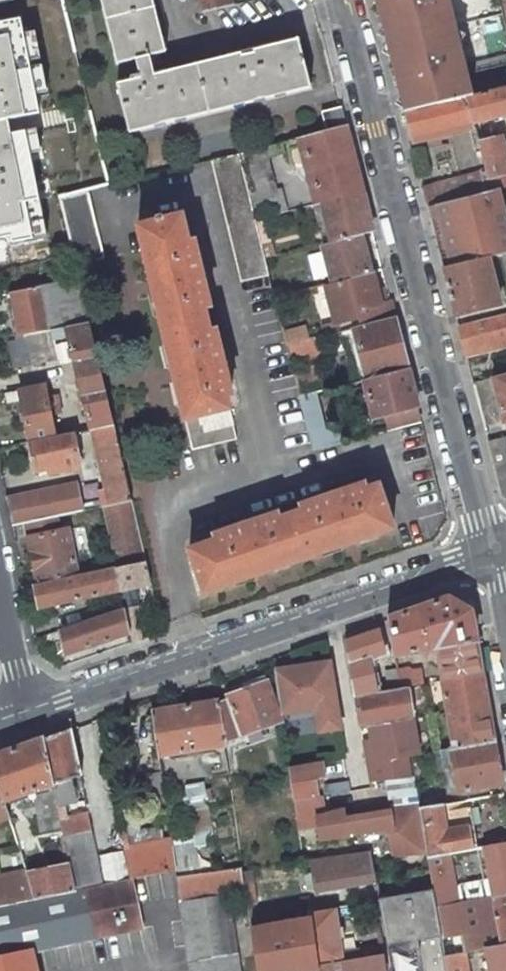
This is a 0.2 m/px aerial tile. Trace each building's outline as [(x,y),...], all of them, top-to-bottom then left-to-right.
[(0,1),(0,241),(51,232),(29,118),(41,96),(21,0),(6,0),(0,1)] [(117,65),(135,60),(139,74),(129,76),(131,80),(116,84),(129,132),(310,88),(297,39),(254,50),(253,47),(239,51),(240,54),(154,75),(149,56),(165,52),(152,0),(101,0),(117,65)] [(231,6),(230,0),(198,0),(202,14),(231,6)] [(447,0),(374,0),(403,112),(464,98),(472,96),(447,0)] [(464,98),(472,122),(491,118),(505,114),(505,88),(472,96),(464,98)] [(464,98),(403,112),(410,138),(467,123),(472,122),(464,98)] [(345,126),(340,107),(320,112),(326,131),(345,126)] [(472,122),(467,123),(474,151),(479,150),(478,144),(472,122)] [(321,203),(362,193),(345,126),(326,131),(302,137),(319,204),(321,203)] [(296,139),(313,205),(319,204),(302,137),(296,139)] [(501,138),(478,144),(479,150),(484,171),(486,181),(505,176),(505,156),(501,138)] [(264,148),(239,153),(256,220),(287,212),(281,189),(276,191),(264,148)] [(262,246),(256,220),(239,153),(211,161),(240,282),(269,275),(265,258),(262,246)] [(484,171),(423,189),(428,207),(505,187),(505,176),(486,181),(484,171)] [(360,236),(372,233),(362,193),(321,203),(331,242),(360,236)] [(65,199),(70,259),(93,257),(88,197),(65,199)] [(156,221),(137,226),(192,450),(236,439),(226,397),(222,381),(227,379),(220,348),(214,349),(210,333),(204,308),(200,292),(206,290),(198,259),(193,260),(189,244),(182,216),(162,220),(161,215),(155,217),(156,221)] [(331,242),(322,245),(332,284),(371,274),(360,236),(331,242)] [(194,243),(189,244),(193,260),(198,259),(194,243)] [(268,244),(262,246),(265,258),(271,257),(268,244)] [(499,305),(487,257),(487,256),(442,268),(454,316),(499,305)] [(332,284),(324,285),(337,333),(353,329),(384,321),(394,318),(391,304),(380,307),(371,274),(332,284)] [(79,280),(15,292),(24,335),(66,326),(89,321),(79,280)] [(206,290),(200,292),(204,308),(210,306),(206,290)] [(457,328),(463,349),(505,339),(505,316),(457,328)] [(366,379),(407,369),(394,318),(384,321),(353,329),(366,379)] [(89,321),(66,326),(68,337),(91,429),(113,424),(89,321)] [(292,363),(313,356),(302,324),(280,331),(292,363)] [(53,341),(68,337),(66,326),(24,335),(23,335),(30,364),(57,357),(53,341)] [(214,349),(220,348),(216,332),(210,333),(214,349)] [(463,349),(465,357),(505,347),(505,339),(463,349)] [(366,379),(363,380),(373,419),(385,416),(417,407),(407,369),(366,379)] [(492,377),(504,421),(505,421),(505,374),(492,377)] [(227,379),(222,381),(226,397),(231,395),(227,379)] [(8,403),(20,400),(29,442),(54,436),(44,385),(6,393),(8,403)] [(329,408),(324,390),(322,391),(299,396),(308,432),(329,426),(324,409),(329,408)] [(421,422),(417,407),(385,416),(388,429),(421,422)] [(102,500),(103,506),(104,506),(131,500),(113,424),(91,429),(107,493),(100,494),(102,500)] [(329,426),(308,432),(312,448),(342,441),(337,424),(329,426)] [(78,461),(72,433),(54,436),(29,442),(35,470),(46,468),(47,473),(52,472),(51,467),(57,466),(78,461)] [(487,441),(501,497),(505,499),(505,437),(487,441)] [(81,504),(76,484),(7,499),(12,525),(25,522),(55,516),(82,510),(81,504)] [(347,489),(349,494),(364,489),(362,484),(347,489)] [(318,505),(302,511),(277,519),(263,524),(261,519),(230,529),(231,534),(216,540),(188,549),(203,593),(393,528),(377,485),(364,489),(349,494),(347,489),(316,500),(318,505)] [(81,504),(82,510),(103,506),(102,500),(81,504)] [(145,561),(131,500),(104,506),(118,567),(145,561)] [(302,511),(318,505),(316,500),(300,505),(302,511)] [(276,513),(261,519),(263,524),(277,519),(276,513)] [(58,530),(55,516),(25,522),(38,584),(77,575),(67,528),(58,530)] [(214,534),(216,540),(231,534),(230,529),(214,534)] [(142,586),(151,584),(145,561),(118,567),(115,568),(120,590),(132,588),(142,586)] [(120,590),(115,568),(77,575),(38,584),(35,584),(39,607),(120,590)] [(481,673),(470,610),(448,598),(388,619),(393,655),(437,647),(443,679),(442,680),(481,673)] [(133,642),(145,639),(138,606),(125,609),(130,633),(133,642)] [(130,633),(125,609),(59,631),(64,655),(130,633)] [(366,634),(372,632),(369,626),(363,628),(366,634)] [(375,655),(384,652),(378,630),(372,632),(366,634),(345,641),(354,696),(376,692),(375,686),(370,666),(377,664),(375,655)] [(331,677),(329,663),(315,664),(274,670),(284,734),(293,733),(291,712),(322,707),(318,678),(331,677)] [(387,690),(399,688),(397,673),(396,668),(384,671),(387,690)] [(424,683),(423,680),(418,670),(397,673),(399,688),(424,683)] [(494,740),(481,673),(442,680),(453,747),(494,740)] [(266,681),(264,675),(242,683),(244,689),(266,681)] [(242,735),(280,721),(266,681),(244,689),(228,695),(230,700),(219,704),(225,741),(242,735)] [(434,715),(429,682),(424,683),(399,688),(387,690),(382,691),(376,692),(354,696),(359,728),(369,726),(412,719),(434,715)] [(207,748),(225,745),(225,741),(219,704),(219,701),(199,704),(207,748)] [(199,704),(187,706),(194,750),(207,748),(199,704)] [(157,756),(194,750),(187,706),(151,712),(157,756)] [(406,756),(419,753),(412,719),(369,726),(371,741),(372,745),(363,747),(368,782),(409,775),(406,756)] [(71,779),(82,776),(72,728),(44,738),(54,785),(53,785),(61,827),(63,837),(64,837),(91,831),(88,812),(68,817),(65,804),(75,801),(71,779)] [(289,768),(311,763),(305,732),(293,733),(284,734),(289,768)] [(226,751),(246,744),(242,735),(225,741),(225,745),(226,750),(226,751)] [(54,785),(44,738),(0,754),(0,789),(4,800),(32,791),(40,832),(61,827),(53,785),(54,785)] [(459,791),(502,783),(494,740),(453,747),(451,747),(454,764),(459,791)] [(438,767),(454,764),(451,747),(434,750),(438,767)] [(322,778),(324,778),(321,761),(311,763),(289,768),(294,801),(316,797),(315,784),(314,780),(322,778)] [(153,811),(166,808),(160,772),(148,774),(153,811)] [(350,791),(348,781),(325,785),(326,795),(350,791)] [(277,802),(291,800),(289,783),(274,785),(277,802)] [(194,839),(211,835),(200,784),(185,787),(194,839)] [(10,817),(4,800),(0,789),(0,821),(10,817)] [(466,827),(472,826),(469,807),(449,810),(448,803),(440,805),(445,831),(466,827)] [(419,807),(419,805),(344,817),(343,808),(316,813),(320,838),(385,829),(390,857),(426,850),(419,807)] [(466,827),(445,831),(440,805),(419,807),(426,850),(427,859),(448,855),(471,850),(466,827)] [(173,848),(171,840),(164,841),(128,847),(126,836),(123,815),(116,816),(118,828),(119,828),(130,878),(174,871),(176,871),(173,848)] [(164,841),(162,830),(126,836),(128,847),(164,841)] [(76,890),(102,884),(91,831),(64,837),(68,855),(69,860),(71,867),(76,890)] [(505,894),(505,844),(484,848),(493,897),(505,894)] [(175,877),(199,873),(194,845),(173,848),(176,871),(174,871),(175,877)] [(375,880),(370,852),(311,861),(317,891),(375,880)] [(436,908),(457,904),(448,855),(427,859),(433,890),(436,908)] [(76,890),(71,867),(27,875),(34,899),(76,890)] [(237,954),(223,956),(215,898),(208,899),(207,895),(245,890),(244,881),(242,871),(242,867),(199,873),(175,877),(189,970),(239,970),(237,954)] [(251,880),(250,870),(242,871),(244,881),(251,880)] [(26,871),(0,876),(0,906),(34,899),(27,875),(26,871)] [(56,945),(141,929),(130,878),(102,884),(76,890),(34,899),(0,906),(0,970),(62,970),(56,945)] [(251,880),(244,881),(245,890),(245,893),(253,892),(251,880)] [(419,938),(442,935),(436,908),(433,890),(405,894),(414,939),(414,947),(421,946),(419,938)] [(414,947),(414,939),(405,894),(378,899),(386,944),(408,940),(409,948),(414,947)] [(493,897),(457,904),(436,908),(442,935),(445,956),(464,952),(485,948),(505,945),(505,894),(493,897)] [(356,949),(341,952),(335,908),(310,912),(311,919),(318,965),(358,958),(356,949)] [(311,919),(250,929),(256,970),(310,970),(319,969),(318,965),(311,919)] [(485,948),(490,970),(505,970),(505,945),(485,948)] [(464,952),(445,956),(444,956),(446,970),(466,970),(464,952)] [(383,954),(358,958),(318,965),(319,969),(319,970),(386,970),(383,954)]
